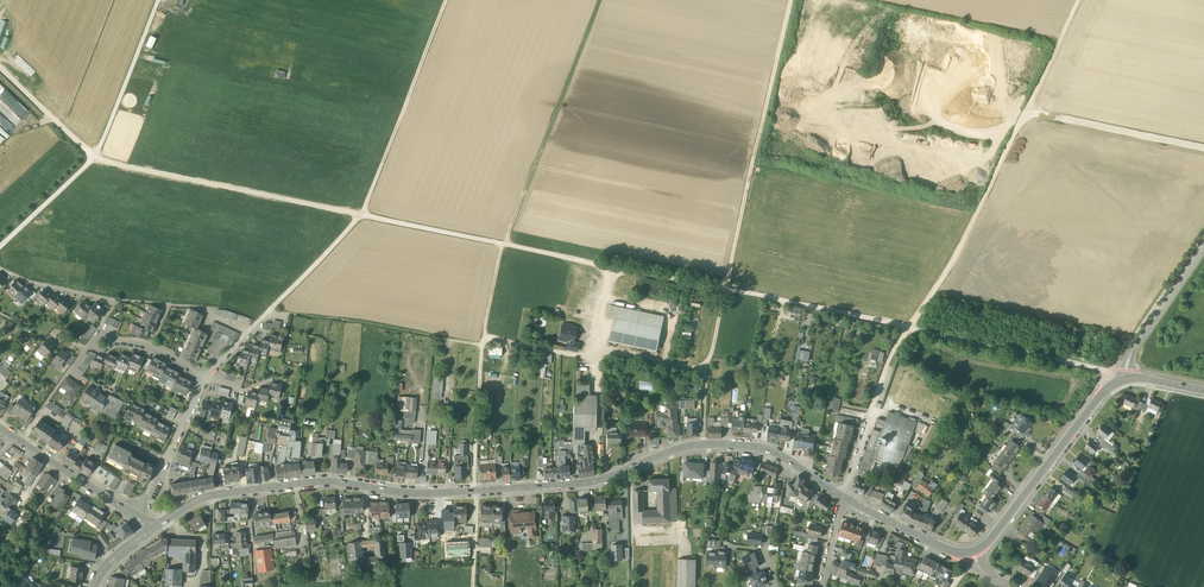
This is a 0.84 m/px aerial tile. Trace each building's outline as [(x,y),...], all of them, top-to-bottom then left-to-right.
[(8,18),(3,16),(0,26),(0,41),(8,18)] [(7,29),(12,31),(17,19),(12,17),(7,29)] [(152,48),(157,37),(151,35),(147,46),(152,48)] [(155,56),(154,61),(167,65),(168,60),(155,56)] [(277,69),(275,76),(285,79),(286,72),(277,69)] [(10,133),(30,112),(0,83),(0,123),(10,133)] [(24,286),(17,279),(11,286),(11,287),(9,290),(15,296),(24,286)] [(14,297),(22,304),(29,296),(32,292),(25,286),(24,286),(15,296),(14,297)] [(52,296),(45,290),(42,294),(37,299),(44,305),(46,302),(52,296)] [(36,294),(31,299),(34,301),(36,298),(37,299),(42,294),(39,291),(36,294)] [(61,300),(54,293),(52,296),(46,302),(53,309),(56,306),(61,300)] [(71,304),(64,297),(61,300),(56,306),(63,313),(67,307),(71,304)] [(92,308),(84,301),(75,311),(78,313),(79,313),(84,317),(85,315),(92,308)] [(105,310),(97,303),(92,308),(85,315),(93,323),(105,310)] [(162,310),(151,305),(147,313),(159,318),(162,310)] [(664,316),(611,305),(609,317),(614,318),(610,341),(656,351),(664,316)] [(204,315),(193,310),(191,309),(187,316),(200,322),(204,315)] [(147,313),(146,312),(142,320),(144,320),(155,326),(159,318),(147,313)] [(200,322),(187,316),(184,323),(195,328),(197,329),(200,322)] [(155,326),(144,320),(140,328),(149,332),(153,333),(156,326),(155,326)] [(572,325),(567,324),(567,326),(562,325),(560,336),(565,337),(564,341),(568,342),(573,343),(573,342),(573,341),(574,338),(572,337),(573,333),(575,333),(576,328),(572,327),(572,325)] [(94,328),(90,325),(85,332),(91,336),(95,329),(94,328)] [(140,328),(135,326),(132,333),(145,339),(149,332),(140,328)] [(197,329),(195,328),(192,335),(205,341),(208,334),(197,329)] [(91,336),(85,332),(82,336),(88,340),(91,336)] [(279,336),(271,334),(269,341),(268,349),(274,351),(275,350),(279,351),(280,351),(280,348),(281,345),(282,340),(283,339),(284,337),(282,336),(280,335),(279,336)] [(205,341),(192,335),(189,342),(201,348),(205,341)] [(88,340),(82,336),(78,342),(84,346),(88,340)] [(230,337),(229,336),(226,343),(231,346),(234,339),(233,339),(230,337)] [(24,348),(28,351),(34,342),(30,339),(24,348)] [(48,339),(38,350),(42,353),(43,351),(47,355),(55,345),(48,339)] [(261,339),(260,346),(258,353),(266,355),(268,349),(269,341),(261,339)] [(201,348),(189,342),(186,349),(198,355),(201,348)] [(573,343),(568,342),(566,349),(577,352),(578,343),(573,342),(573,343)] [(260,346),(252,345),(251,346),(250,352),(249,359),(257,360),(258,353),(260,346)] [(487,347),(488,358),(503,358),(502,346),(487,347)] [(874,348),(869,366),(876,368),(880,350),(874,348)] [(198,355),(186,349),(182,356),(195,362),(198,355)] [(796,358),(810,361),(811,351),(798,349),(796,358)] [(65,353),(61,350),(51,364),(55,367),(58,364),(61,366),(64,362),(67,358),(70,354),(66,351),(65,353)] [(250,352),(242,350),(239,364),(247,366),(249,359),(250,352)] [(118,358),(108,353),(105,359),(104,362),(108,364),(107,367),(113,369),(116,364),(118,358)] [(144,358),(133,353),(131,358),(127,367),(137,372),(140,366),(144,358)] [(70,354),(67,358),(73,362),(75,358),(70,354)] [(131,358),(120,354),(118,358),(116,364),(120,366),(119,368),(125,371),(127,367),(131,358)] [(105,359),(96,355),(92,361),(90,364),(100,370),(104,362),(105,359)] [(160,360),(153,357),(151,360),(147,369),(154,373),(160,360)] [(73,362),(67,358),(64,362),(70,366),(73,362)] [(160,360),(154,373),(161,376),(166,366),(167,364),(160,360)] [(1,363),(0,363),(0,371),(6,377),(11,372),(1,363)] [(144,367),(140,366),(137,372),(135,376),(139,378),(143,367),(144,367)] [(166,366),(161,376),(160,378),(166,382),(173,370),(166,366)] [(180,373),(173,370),(166,382),(173,385),(179,375),(180,373)] [(227,372),(221,371),(218,377),(225,379),(227,372)] [(185,379),(179,375),(173,385),(172,388),(179,391),(185,379)] [(443,377),(442,401),(454,402),(455,378),(443,377)] [(80,387),(67,378),(61,386),(68,391),(65,395),(71,399),(74,395),(80,387)] [(442,379),(434,378),(432,391),(441,392),(442,379)] [(192,382),(185,379),(179,391),(185,395),(186,395),(188,390),(192,382)] [(271,382),(269,390),(268,398),(269,395),(274,395),(273,397),(278,398),(282,385),(271,382)] [(576,385),(576,402),(598,403),(598,395),(590,395),(591,386),(576,385)] [(99,393),(89,386),(81,399),(91,405),(99,393)] [(269,390),(259,388),(258,393),(257,399),(267,402),(268,398),(269,390)] [(258,393),(249,391),(247,401),(249,401),(248,405),(255,407),(257,399),(258,393)] [(99,393),(91,405),(101,412),(101,411),(108,398),(99,393)] [(1137,399),(1127,394),(1123,403),(1125,404),(1133,408),(1134,407),(1137,400),(1137,399)] [(123,402),(109,395),(108,398),(101,411),(115,418),(123,402)] [(408,423),(415,423),(417,398),(410,397),(408,412),(405,412),(404,418),(408,419),(408,423)] [(838,412),(841,400),(834,398),(831,411),(838,412)] [(1162,402),(1152,398),(1148,405),(1148,407),(1158,412),(1162,402)] [(14,406),(11,411),(18,416),(26,404),(18,400),(14,406)] [(1142,403),(1137,400),(1134,407),(1139,409),(1142,403)] [(224,404),(213,401),(212,408),(207,407),(208,404),(203,402),(199,415),(204,417),(206,410),(211,412),(209,417),(214,418),(215,416),(220,417),(220,416),(224,404)] [(230,403),(224,401),(224,404),(220,416),(228,419),(230,412),(232,406),(230,403)] [(686,401),(676,401),(676,405),(677,409),(685,409),(686,401)] [(695,401),(686,401),(685,409),(695,409),(695,401)] [(576,402),(574,402),(573,426),(584,426),(597,426),(598,403),(576,402)] [(26,404),(18,416),(26,421),(30,416),(35,408),(27,403),(26,404)] [(139,407),(132,403),(125,416),(133,419),(139,407)] [(1148,405),(1142,403),(1139,409),(1146,412),(1148,407),(1148,405)] [(14,406),(11,404),(6,412),(9,414),(11,411),(14,406)] [(677,409),(676,405),(666,405),(666,413),(656,413),(656,420),(659,420),(659,427),(666,427),(668,427),(668,426),(674,426),(674,423),(677,423),(677,409)] [(146,410),(139,407),(133,419),(139,423),(145,412),(146,410)] [(792,431),(796,432),(801,408),(795,407),(792,424),(793,424),(792,431)] [(151,416),(145,412),(139,423),(138,425),(145,428),(151,416)] [(884,436),(908,445),(909,445),(914,432),(917,433),(920,423),(889,412),(885,421),(877,419),(876,423),(883,426),(881,432),(885,434),(884,436)] [(1026,418),(1021,414),(1012,425),(1024,434),(1028,429),(1029,430),(1030,428),(1029,427),(1032,423),(1030,421),(1031,419),(1027,416),(1026,418)] [(72,419),(66,415),(64,419),(61,422),(68,427),(72,419)] [(30,416),(26,421),(25,422),(28,425),(33,418),(30,416)] [(158,419),(151,416),(145,428),(152,432),(157,421),(158,419)] [(745,417),(739,417),(739,419),(734,419),(733,419),(732,424),(732,431),(744,431),(744,422),(745,417)] [(291,420),(279,418),(277,429),(277,433),(289,435),(291,420)] [(56,431),(39,420),(31,431),(48,442),(55,432),(56,431)] [(164,425),(157,421),(152,432),(151,434),(157,437),(164,425)] [(757,424),(744,422),(744,431),(757,432),(757,425),(757,424)] [(781,422),(780,428),(778,439),(790,441),(792,431),(793,424),(792,424),(781,422)] [(698,434),(698,423),(688,423),(688,434),(698,434)] [(843,424),(840,423),(839,431),(852,434),(854,426),(850,425),(847,424),(843,424)] [(925,425),(920,423),(917,433),(920,434),(925,425)] [(1111,431),(1102,424),(1096,432),(1105,439),(1111,431)] [(171,428),(164,425),(157,437),(164,441),(171,428)] [(647,426),(631,425),(631,436),(646,437),(647,426)] [(584,426),(573,426),(572,436),(584,436),(584,426)] [(679,437),(679,426),(674,426),(668,426),(668,427),(668,437),(679,437)] [(713,427),(709,427),(709,438),(722,438),(721,427),(714,427),(713,427)] [(780,428),(769,427),(767,437),(778,439),(780,428)] [(277,429),(269,428),(267,442),(271,442),(275,443),(277,433),(277,429)] [(420,443),(421,430),(412,430),(411,441),(411,442),(420,443)] [(881,432),(873,430),(872,435),(883,439),(884,436),(885,434),(881,432)] [(436,432),(429,431),(428,444),(435,444),(436,432)] [(852,434),(839,431),(837,439),(848,442),(850,442),(852,434)] [(1011,440),(1014,443),(1020,435),(1015,432),(1014,431),(1009,438),(1011,440)] [(66,440),(55,432),(48,442),(60,450),(66,440)] [(622,433),(608,432),(608,435),(608,443),(621,443),(622,433)] [(78,442),(84,446),(88,438),(82,433),(76,441),(78,442)] [(289,435),(277,433),(275,443),(283,444),(287,445),(288,441),(289,435)] [(809,434),(799,433),(796,447),(806,449),(804,455),(811,457),(816,435),(809,434)] [(872,435),(863,460),(874,463),(875,460),(879,450),(883,439),(872,435)] [(236,456),(243,457),(247,438),(240,436),(236,456)] [(584,436),(572,436),(572,442),(572,453),(577,453),(578,445),(583,445),(584,436)] [(908,445),(884,436),(883,439),(879,450),(902,458),(903,459),(908,445)] [(837,439),(835,439),(833,447),(847,450),(848,442),(837,439)] [(559,441),(560,466),(565,466),(565,458),(572,458),(572,453),(572,442),(564,442),(564,440),(559,441)] [(1011,440),(1003,451),(1012,459),(1021,447),(1014,443),(1011,440)] [(1099,447),(1093,442),(1090,440),(1084,448),(1093,455),(1099,447)] [(1112,446),(1104,440),(1101,442),(1110,449),(1112,446)] [(270,452),(271,442),(267,442),(263,441),(263,444),(263,451),(270,452)] [(294,441),(288,441),(287,445),(285,457),(293,459),(298,459),(299,442),(294,441)] [(75,447),(81,451),(83,448),(84,446),(78,442),(75,447)] [(108,446),(98,442),(95,449),(105,453),(108,446)] [(263,451),(263,444),(256,442),(254,452),(262,454),(262,453),(263,451)] [(1110,449),(1101,442),(1099,445),(1108,452),(1110,449)] [(341,445),(333,444),(331,456),(331,464),(340,463),(340,458),(340,453),(341,445)] [(21,457),(24,452),(12,445),(8,451),(13,454),(14,452),(21,457)] [(131,453),(115,445),(108,458),(124,466),(130,455),(131,453)] [(577,466),(593,464),(594,464),(592,445),(583,445),(578,445),(577,466)] [(909,445),(908,445),(903,459),(906,460),(913,447),(909,445)] [(194,449),(183,446),(179,459),(189,462),(190,461),(194,449)] [(208,462),(211,452),(212,448),(204,446),(203,450),(200,449),(198,460),(208,462)] [(847,450),(833,447),(831,455),(843,458),(845,458),(847,450)] [(356,450),(355,457),(354,467),(364,467),(364,464),(368,464),(374,465),(375,459),(377,459),(378,452),(362,450),(362,451),(356,450)] [(902,458),(879,450),(875,460),(897,468),(902,458)] [(76,456),(69,451),(64,460),(73,466),(77,459),(79,456),(77,454),(76,456)] [(1012,459),(1003,451),(994,462),(995,463),(991,469),(993,471),(998,476),(1003,469),(1004,470),(1012,459)] [(218,454),(211,452),(208,462),(211,463),(216,464),(218,454)] [(77,459),(73,466),(71,468),(78,472),(79,470),(84,463),(83,463),(81,461),(83,455),(80,454),(79,456),(77,459)] [(146,463),(130,455),(124,466),(123,469),(127,472),(127,473),(133,476),(133,475),(138,477),(146,463)] [(843,458),(831,455),(830,463),(842,466),(843,458)] [(1088,461),(1079,455),(1073,462),(1082,469),(1088,461)] [(466,478),(466,468),(468,468),(468,456),(467,456),(460,456),(454,456),(454,466),(453,466),(453,472),(456,472),(456,479),(466,478)] [(38,461),(32,457),(27,465),(33,469),(38,461)] [(293,459),(285,457),(284,466),(289,465),(290,465),(293,459)] [(756,462),(742,457),(741,461),(737,473),(744,476),(746,471),(753,473),(754,468),(756,462)] [(83,463),(84,463),(79,470),(88,476),(92,469),(96,464),(86,458),(83,463)] [(189,462),(179,459),(178,463),(191,467),(193,461),(190,461),(189,462)] [(729,481),(734,483),(737,473),(741,461),(733,459),(732,464),(731,472),(728,481),(729,481)] [(874,463),(863,460),(859,469),(861,470),(866,471),(871,473),(874,463)] [(43,464),(38,461),(33,469),(38,472),(43,464)] [(197,463),(193,461),(191,467),(189,473),(194,472),(197,463)] [(314,461),(299,463),(301,475),(315,473),(314,467),(314,461)] [(437,462),(428,461),(427,473),(436,474),(437,462)] [(231,466),(222,468),(223,469),(224,480),(225,482),(240,480),(238,466),(237,462),(231,463),(231,466)] [(388,463),(376,462),(375,473),(387,474),(388,465),(388,463)] [(401,462),(396,462),(395,477),(405,477),(406,466),(401,465),(401,462)] [(445,463),(437,462),(436,474),(445,475),(445,474),(445,464),(446,463),(445,463)] [(155,467),(146,463),(138,477),(138,478),(147,482),(155,467)] [(216,464),(211,463),(208,476),(208,478),(213,477),(216,464)] [(290,465),(289,465),(290,477),(301,475),(299,463),(290,465)] [(340,463),(331,464),(332,472),(340,471),(340,473),(347,472),(347,467),(347,463),(340,463)] [(693,478),(694,463),(685,463),(684,471),(684,477),(693,478)] [(694,463),(693,478),(702,478),(703,478),(704,471),(704,464),(694,463)] [(720,463),(712,463),(711,472),(711,479),(713,479),(712,482),(718,483),(719,474),(720,463)] [(772,466),(764,463),(761,470),(770,474),(772,466)] [(830,463),(828,463),(826,471),(826,472),(834,473),(840,474),(842,466),(830,463)] [(7,481),(13,472),(4,464),(0,469),(0,475),(7,481)] [(108,487),(114,491),(121,480),(96,464),(92,469),(111,483),(108,487)] [(494,464),(487,465),(488,479),(496,478),(495,471),(495,464),(494,464)] [(543,464),(543,468),(544,479),(553,478),(552,467),(547,468),(547,464),(543,464)] [(593,464),(577,466),(578,474),(579,478),(594,476),(593,464)] [(33,469),(27,465),(22,474),(25,476),(27,477),(33,469)] [(480,465),(480,472),(481,479),(488,479),(487,465),(480,465)] [(284,466),(275,467),(277,479),(285,477),(284,466)] [(417,468),(411,468),(411,466),(406,466),(405,477),(417,478),(417,468)] [(568,466),(560,466),(560,467),(561,477),(569,477),(568,466)] [(778,469),(772,466),(770,474),(775,475),(775,476),(776,476),(778,469)] [(259,467),(246,469),(248,483),(261,481),(260,471),(259,467)] [(560,467),(552,467),(553,478),(561,477),(560,467)] [(519,468),(510,469),(509,469),(509,481),(520,480),(519,468)] [(38,472),(33,469),(27,477),(25,476),(23,479),(26,481),(30,483),(33,480),(38,472)] [(267,470),(260,471),(261,481),(269,480),(267,470)] [(1076,477),(1067,470),(1061,478),(1070,485),(1076,477)] [(1089,477),(1081,470),(1078,473),(1087,479),(1089,477)] [(993,471),(989,477),(993,480),(994,480),(1001,486),(1004,483),(1000,480),(1001,478),(998,476),(993,471)] [(1087,479),(1078,473),(1076,476),(1085,482),(1087,479)] [(42,480),(40,483),(42,485),(43,486),(42,487),(46,490),(54,479),(47,474),(46,475),(42,480)] [(920,474),(912,483),(918,487),(923,481),(921,480),(924,477),(920,474)] [(805,479),(799,475),(794,485),(802,487),(803,483),(805,479)] [(208,478),(201,479),(202,490),(214,488),(213,477),(208,478)] [(14,484),(21,489),(26,481),(23,479),(22,481),(17,479),(14,484)] [(195,480),(190,481),(192,492),(193,492),(202,490),(201,479),(195,480)] [(669,479),(648,479),(649,491),(658,490),(658,485),(669,485),(669,479)] [(903,487),(910,490),(912,483),(905,480),(903,487)] [(995,495),(1002,486),(1001,486),(994,480),(993,480),(987,489),(994,494),(995,495)] [(189,481),(170,484),(172,495),(192,492),(190,481),(189,482),(189,481)] [(867,484),(861,482),(857,481),(853,491),(857,493),(857,494),(863,496),(867,484)] [(868,481),(867,484),(863,496),(869,498),(869,496),(872,490),(874,483),(868,481)] [(918,487),(929,496),(934,490),(923,481),(918,487)] [(135,485),(129,482),(123,493),(129,496),(135,485)] [(794,485),(788,484),(786,495),(798,497),(802,487),(794,485)] [(58,485),(53,492),(57,495),(62,488),(58,485)] [(669,485),(658,485),(658,490),(658,511),(670,511),(669,489),(669,485)] [(813,492),(803,485),(802,487),(798,497),(796,503),(802,507),(805,503),(807,499),(810,496),(813,492)] [(761,487),(754,486),(753,491),(751,491),(751,495),(749,495),(748,502),(760,503),(761,498),(762,498),(762,493),(761,493),(761,487)] [(1073,493),(1065,486),(1062,489),(1071,496),(1073,493)] [(16,487),(10,494),(15,498),(21,490),(16,487)] [(1051,487),(1045,496),(1052,502),(1059,493),(1051,487)] [(57,495),(54,500),(63,506),(70,497),(66,494),(67,492),(62,488),(57,495)] [(994,494),(987,489),(983,493),(988,497),(981,505),(988,511),(990,512),(996,503),(992,499),(995,495),(994,494)] [(643,490),(634,491),(635,513),(643,512),(643,490)] [(884,494),(872,490),(869,496),(882,501),(884,494)] [(891,501),(894,495),(888,492),(885,497),(891,501)] [(816,494),(811,501),(809,503),(809,504),(811,506),(812,506),(814,503),(819,496),(816,494)] [(5,500),(2,504),(7,509),(9,507),(14,500),(9,495),(5,500)] [(606,496),(595,497),(595,504),(596,510),(607,509),(606,496)] [(819,496),(814,503),(823,509),(823,508),(828,502),(819,496)] [(1052,502),(1045,496),(1038,505),(1046,510),(1052,502)] [(335,497),(324,498),(325,509),(325,513),(331,513),(331,508),(336,508),(335,497)] [(362,497),(352,498),(353,512),(363,511),(363,503),(362,503),(362,497)] [(891,501),(885,497),(880,506),(892,513),(897,504),(891,501)] [(352,498),(343,498),(344,509),(344,512),(345,512),(353,512),(352,498)] [(586,498),(578,499),(578,512),(578,513),(587,513),(587,507),(587,502),(586,498)] [(77,502),(72,510),(78,514),(85,503),(80,499),(79,499),(77,502)] [(577,499),(570,499),(570,513),(572,513),(574,513),(578,513),(577,513),(578,512),(578,499),(577,499)] [(14,500),(9,507),(11,509),(17,501),(14,500)] [(63,506),(54,500),(51,504),(60,511),(63,506)] [(544,512),(545,511),(553,511),(554,511),(553,500),(544,500),(544,512)] [(622,501),(609,502),(609,509),(610,533),(620,533),(619,519),(623,519),(622,501)] [(905,504),(914,509),(916,505),(907,501),(905,504)] [(379,502),(370,503),(371,517),(380,516),(379,502)] [(388,502),(379,502),(380,516),(380,518),(389,518),(388,508),(388,502)] [(85,503),(78,514),(83,519),(85,517),(91,507),(85,503)] [(240,503),(230,503),(229,512),(235,513),(240,513),(240,503)] [(248,503),(240,503),(240,513),(248,513),(248,503)] [(976,506),(986,513),(988,511),(981,505),(979,503),(976,506)] [(1,504),(0,505),(0,514),(4,517),(11,509),(9,507),(7,509),(2,504),(1,504)] [(914,509),(905,504),(898,516),(909,522),(912,512),(914,509)] [(924,506),(918,504),(915,513),(921,515),(924,506)] [(929,506),(924,504),(924,506),(921,515),(925,516),(929,506)] [(956,511),(959,513),(964,506),(961,504),(956,511)] [(105,513),(93,505),(91,507),(85,517),(97,525),(101,519),(105,513)] [(493,506),(486,506),(480,505),(479,521),(492,522),(492,520),(493,506)] [(466,506),(453,506),(453,513),(453,520),(459,520),(459,521),(465,521),(465,513),(466,513),(466,506)] [(502,507),(493,506),(492,520),(501,520),(502,516),(502,507)] [(15,512),(11,509),(4,517),(3,518),(11,524),(18,515),(15,512)] [(979,509),(975,514),(979,518),(983,513),(979,509)] [(225,510),(218,510),(217,522),(224,522),(225,510)] [(519,510),(511,511),(512,523),(510,523),(511,534),(520,534),(520,533),(521,533),(521,529),(520,529),(520,527),(522,527),(522,528),(523,529),(525,529),(526,528),(526,527),(527,527),(528,530),(535,529),(535,524),(536,523),(535,520),(534,513),(530,513),(526,513),(526,514),(524,514),(521,515),(521,514),(520,514),(519,510)] [(670,511),(658,511),(643,512),(643,524),(677,522),(676,510),(670,511)] [(288,511),(270,515),(271,523),(271,524),(275,523),(289,520),(289,518),(288,511)] [(442,511),(442,513),(442,520),(444,520),(444,529),(453,529),(453,522),(453,520),(453,513),(448,513),(448,511),(442,511)] [(269,512),(257,514),(254,515),(256,526),(271,523),(270,515),(269,512)] [(643,524),(643,512),(635,513),(635,523),(643,524)] [(915,513),(912,512),(909,522),(917,525),(921,515),(915,513)] [(30,517),(25,513),(22,517),(27,521),(30,517)] [(935,521),(939,523),(945,515),(941,513),(937,518),(935,521)] [(970,520),(961,513),(954,523),(963,529),(970,520)] [(1042,514),(1040,517),(1038,520),(1040,522),(1047,527),(1051,521),(1044,516),(1042,514)] [(199,515),(188,521),(193,529),(195,527),(197,529),(205,524),(199,515)] [(925,516),(921,515),(917,525),(923,528),(928,517),(925,516)] [(1035,529),(1040,522),(1038,520),(1031,515),(1027,522),(1028,522),(1025,526),(1024,525),(1019,531),(1026,537),(1027,537),(1028,536),(1033,540),(1036,535),(1036,534),(1038,531),(1035,529)] [(300,516),(289,518),(289,520),(291,529),(294,529),(296,529),(295,526),(302,525),(300,516)] [(572,516),(562,517),(563,531),(575,530),(575,516),(572,516)] [(313,517),(304,519),(307,531),(316,529),(313,517)] [(933,519),(928,517),(923,528),(931,531),(935,521),(933,519)] [(107,522),(101,519),(97,525),(96,526),(101,530),(107,522)] [(289,520),(275,523),(277,536),(273,536),(274,540),(274,543),(275,548),(296,545),(294,529),(291,529),(289,520)] [(980,527),(970,520),(963,529),(973,537),(980,527)] [(437,521),(427,522),(429,533),(429,537),(439,536),(437,521)] [(844,521),(839,536),(845,538),(850,524),(847,523),(848,522),(844,521)] [(105,547),(108,551),(132,533),(133,531),(126,522),(116,530),(120,536),(115,540),(113,541),(110,543),(105,547)] [(427,522),(418,523),(420,540),(429,539),(429,537),(429,533),(427,522)] [(823,527),(810,524),(808,534),(818,537),(821,537),(823,527)] [(850,524),(845,538),(851,540),(856,525),(853,524),(853,525),(850,524)] [(856,525),(851,540),(859,543),(860,539),(864,528),(856,525)] [(15,531),(9,526),(5,530),(12,536),(15,531)] [(594,551),(602,550),(601,529),(592,530),(593,543),(594,551)] [(878,532),(871,530),(868,541),(877,544),(879,537),(881,533),(878,532)] [(1019,531),(1017,530),(1015,533),(1022,538),(1024,539),(1026,537),(1019,531)] [(97,535),(105,547),(110,543),(101,532),(97,535)] [(762,535),(749,533),(748,542),(761,544),(762,535)] [(224,534),(213,534),(213,544),(222,544),(225,544),(225,543),(225,541),(224,535),(224,534)] [(262,536),(253,538),(254,543),(268,541),(267,535),(262,536)] [(884,538),(879,537),(876,547),(879,549),(884,538)] [(161,538),(142,549),(143,552),(149,562),(167,551),(168,539),(161,538)] [(491,539),(479,538),(479,547),(491,547),(491,539)] [(95,560),(97,546),(90,545),(90,541),(74,539),(72,553),(81,555),(81,558),(95,560)] [(196,540),(168,539),(167,551),(185,552),(195,553),(196,540)] [(384,539),(375,540),(376,545),(377,557),(377,558),(386,557),(384,539)] [(451,542),(444,542),(445,557),(470,556),(469,541),(465,541),(465,540),(461,541),(461,543),(451,543),(451,542)] [(359,542),(348,543),(350,559),(361,557),(360,548),(359,542)] [(410,542),(400,543),(401,558),(412,558),(411,547),(411,542),(410,542)] [(809,544),(807,544),(804,546),(794,544),(793,549),(797,550),(804,551),(804,552),(807,552),(809,544)] [(809,544),(807,552),(817,554),(818,549),(818,546),(816,546),(809,544)] [(613,560),(623,559),(622,548),(622,545),(612,545),(613,560)] [(270,549),(256,551),(259,571),(273,570),(273,566),(270,549)] [(149,562),(143,552),(137,555),(137,556),(144,567),(150,563),(149,562)] [(195,553),(185,552),(184,571),(195,572),(195,553)] [(727,552),(717,552),(717,553),(716,567),(725,568),(727,552)] [(807,552),(804,552),(802,560),(815,563),(817,554),(807,552)] [(847,552),(844,561),(851,563),(852,559),(850,558),(851,554),(847,552)] [(717,553),(708,553),(706,566),(716,567),(717,553)] [(758,566),(755,560),(756,559),(754,553),(742,557),(747,570),(755,567),(758,566)] [(883,555),(877,553),(873,562),(880,564),(883,555)] [(906,557),(898,555),(895,565),(894,572),(902,574),(902,572),(906,557)] [(137,556),(131,560),(138,572),(144,568),(144,567),(137,556)] [(361,557),(350,559),(352,570),(368,568),(366,559),(366,556),(361,557)] [(377,557),(366,559),(368,568),(378,567),(377,558),(377,557)] [(917,560),(906,557),(902,572),(913,575),(914,570),(913,569),(914,565),(915,566),(917,560)] [(925,557),(918,569),(924,572),(930,560),(925,557)] [(678,559),(678,586),(696,586),(696,559),(678,559)] [(131,560),(124,564),(126,567),(130,573),(131,576),(138,572),(131,560)] [(815,563),(802,560),(800,569),(801,570),(813,572),(815,563)] [(840,563),(833,562),(830,572),(834,573),(833,574),(838,576),(838,575),(840,568),(842,564),(841,564),(843,561),(842,560),(840,563)] [(936,562),(930,560),(924,572),(929,575),(930,573),(936,562)] [(1035,567),(1024,560),(1018,569),(1028,576),(1033,569),(1035,567)] [(851,563),(844,561),(843,561),(841,564),(842,564),(840,568),(849,571),(850,568),(854,569),(855,565),(851,563)] [(937,563),(936,562),(930,573),(938,577),(944,566),(941,565),(937,563)] [(895,565),(887,563),(885,572),(894,574),(894,572),(895,565)] [(951,570),(944,566),(938,577),(946,581),(951,570)] [(84,569),(72,567),(70,581),(74,581),(81,583),(84,569)] [(849,571),(840,568),(838,575),(848,579),(850,574),(848,573),(849,571)] [(869,571),(859,568),(857,573),(864,575),(866,576),(869,571)] [(1045,568),(1042,573),(1036,582),(1044,586),(1048,586),(1051,582),(1056,575),(1045,568)] [(181,570),(166,569),(166,585),(167,585),(181,585),(181,570)] [(813,572),(801,570),(799,578),(806,580),(811,581),(813,572)] [(750,577),(754,586),(756,586),(767,583),(766,580),(767,579),(766,576),(765,577),(763,572),(757,574),(750,577)] [(20,574),(17,578),(14,583),(17,585),(21,580),(23,577),(20,574)] [(861,578),(850,574),(848,579),(848,581),(859,585),(861,578)] [(1065,575),(1058,586),(1060,586),(1067,586),(1070,583),(1072,579),(1065,575)] [(21,580),(17,585),(16,586),(26,586),(30,581),(30,582),(30,581),(24,576),(23,577),(21,580)] [(119,578),(111,576),(110,584),(123,586),(124,579),(119,578)] [(252,584),(254,584),(254,577),(242,577),(243,586),(252,586),(252,584)]
